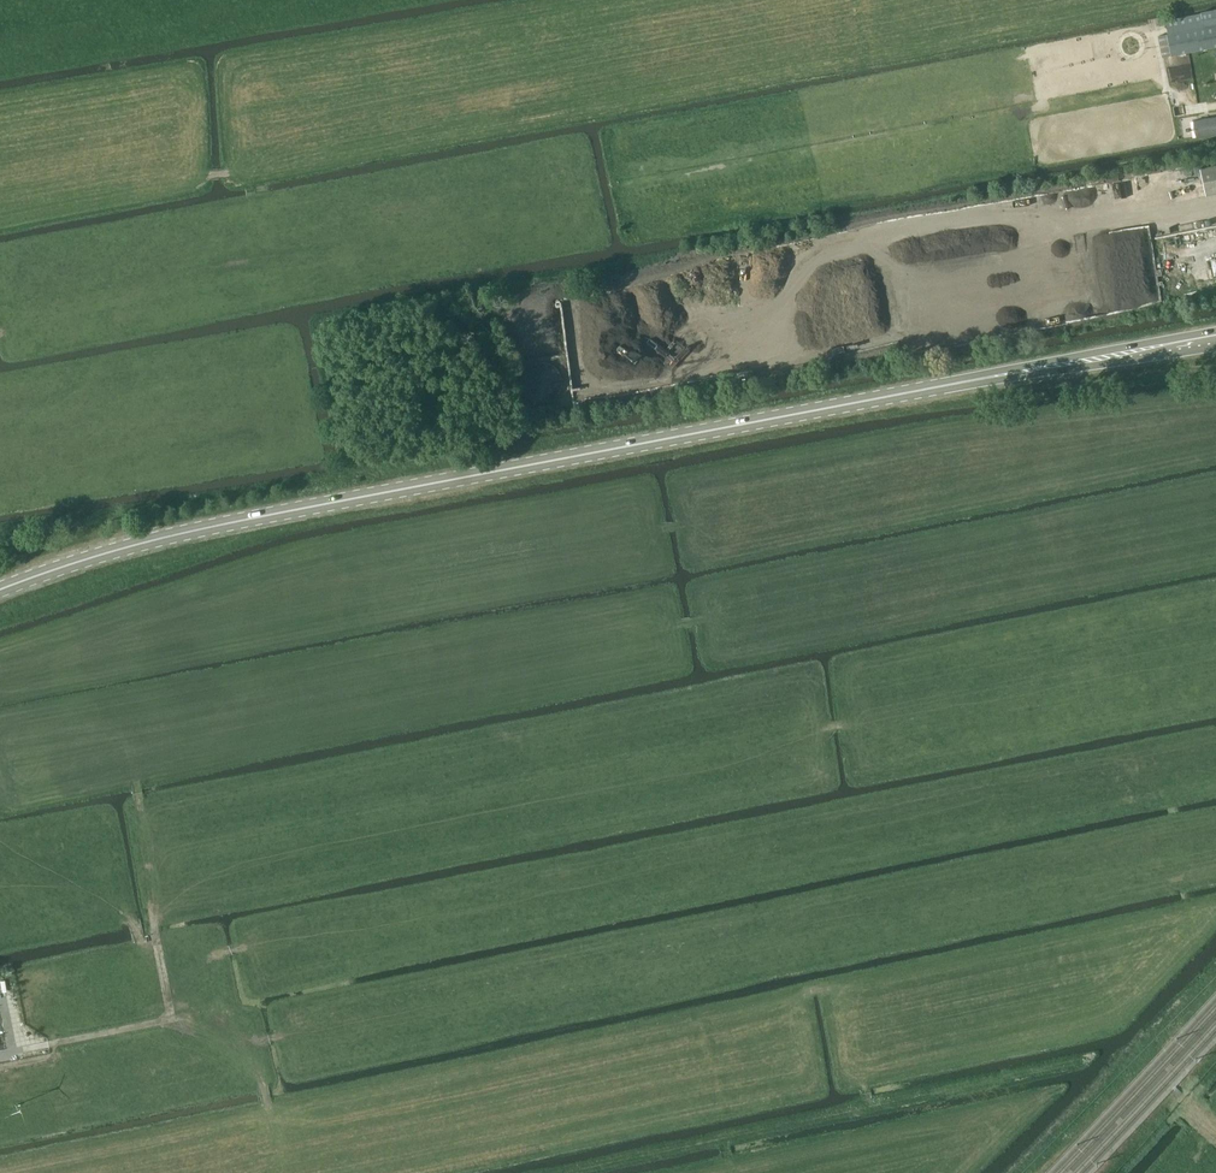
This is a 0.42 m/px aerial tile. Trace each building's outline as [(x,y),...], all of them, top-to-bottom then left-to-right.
[(1165,20),(1166,24),(1167,33),(1166,34),(1171,56),(1215,46),(1215,10),(1165,20)] [(1165,16),(1156,18),(1156,19),(1157,25),(1159,25),(1166,24),(1165,20),(1165,17),(1165,16)] [(1166,34),(1158,35),(1162,57),(1171,56),(1166,34)] [(1193,120),(1196,137),(1215,134),(1215,116),(1193,120)] [(1205,195),(1215,193),(1215,165),(1200,169),(1205,195)] [(1088,199),(1083,186),(1065,192),(1072,209),(1095,201),(1093,197),(1088,199)] [(527,362),(527,393),(558,393),(558,363),(527,362)]
